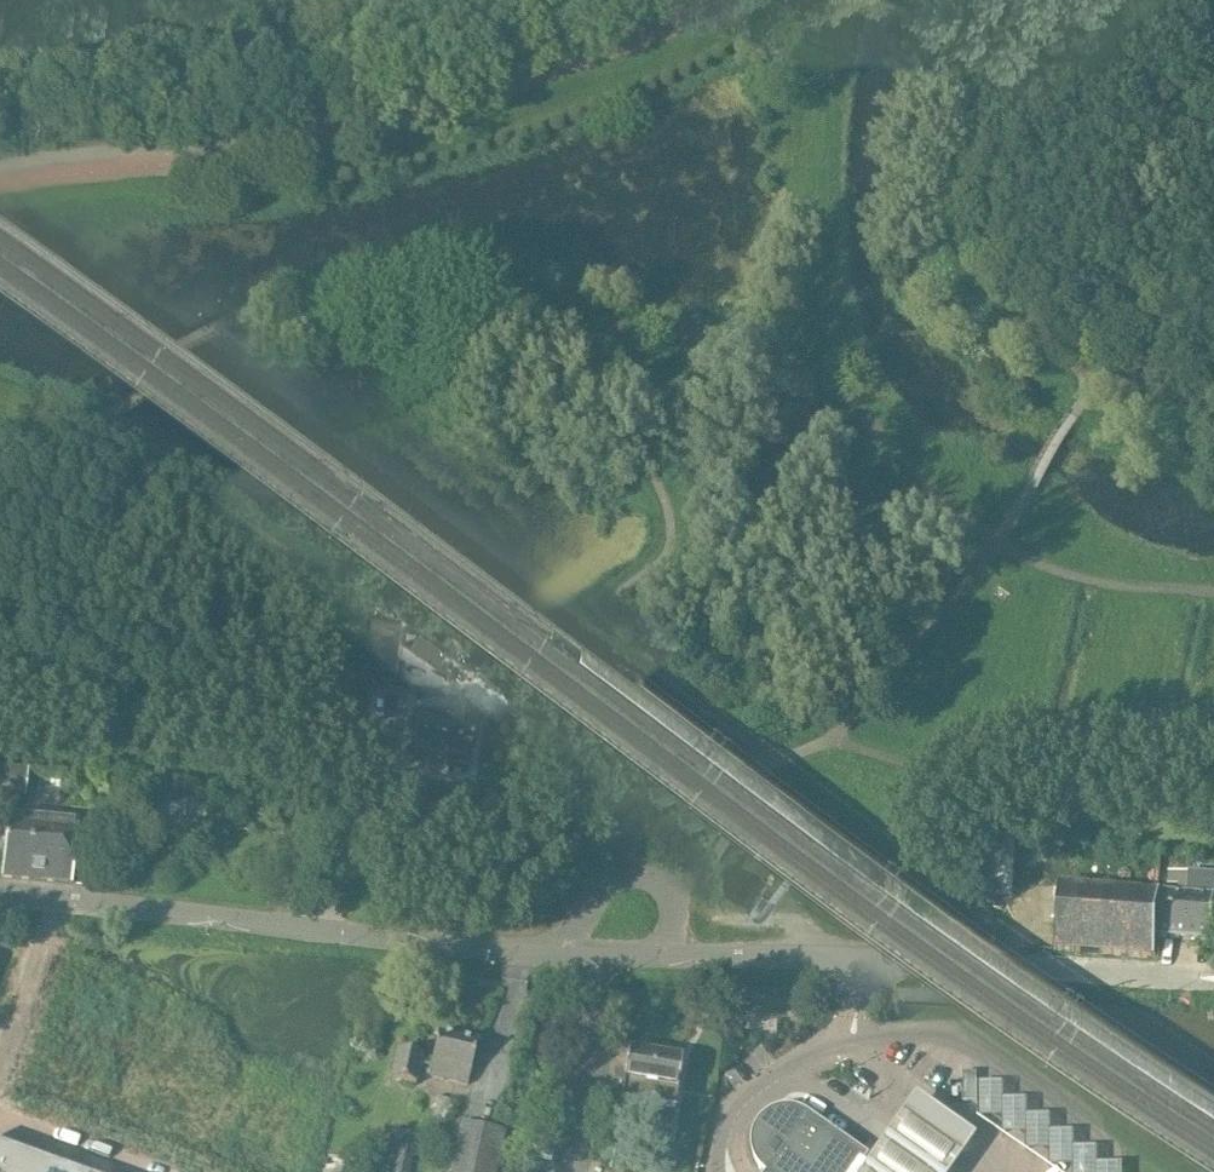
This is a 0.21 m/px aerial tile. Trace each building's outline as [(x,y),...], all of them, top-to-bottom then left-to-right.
[(440,713),(415,710),(410,759),(468,766),(474,720),(440,716),(440,713)] [(24,797),(26,774),(0,771),(0,794),(24,797)] [(178,797),(154,795),(152,816),(176,818),(178,797)] [(8,812),(2,875),(1,878),(71,885),(77,819),(8,812)] [(1213,903),(1213,877),(1190,875),(1188,898),(1159,896),(1155,938),(1211,942),(1213,903)] [(1155,938),(1159,896),(1058,888),(1052,949),(1154,958),(1155,938)] [(467,1087),(476,1043),(437,1035),(430,1060),(423,1059),(418,1077),(467,1087)] [(642,1121),(652,1055),(625,1051),(619,1084),(610,1082),(607,1101),(616,1103),(614,1117),(642,1121)] [(423,1059),(396,1053),(390,1082),(416,1088),(418,1077),(423,1059)] [(679,1059),(652,1055),(642,1121),(669,1126),(679,1059)] [(451,1102),(419,1095),(415,1112),(432,1116),(447,1120),(451,1102)] [(863,1171),(954,1171),(976,1141),(914,1101),(863,1171)] [(868,1157),(808,1114),(802,1111),(797,1109),(790,1108),(784,1108),(778,1109),(772,1111),(767,1115),(762,1119),(758,1124),(755,1129),(753,1135),(752,1141),(752,1147),(753,1154),(755,1159),(758,1165),(762,1170),(765,1171),(857,1171),(868,1157)] [(447,1120),(432,1116),(430,1125),(446,1128),(447,1120)] [(506,1131),(460,1121),(450,1171),(497,1171),(506,1131)] [(380,1171),(410,1171),(417,1137),(389,1131),(380,1171)] [(0,1148),(0,1171),(67,1171),(0,1148)] [(327,1158),(324,1171),(348,1171),(350,1163),(327,1158)]
